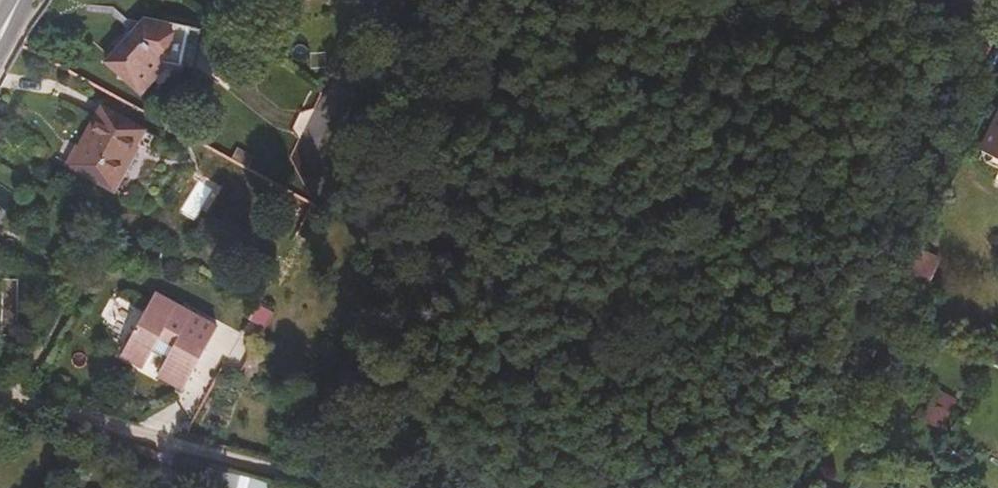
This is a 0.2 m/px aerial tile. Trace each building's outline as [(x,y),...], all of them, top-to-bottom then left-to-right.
[(192,73),(201,34),(163,27),(162,33),(140,29),(107,68),(142,99),(153,85),(151,79),(163,66),(192,73)] [(979,148),(997,157),(997,108),(979,148)] [(113,192),(144,135),(99,112),(78,151),(68,168),(113,192)] [(156,142),(144,135),(113,192),(125,199),(156,142)] [(68,168),(78,151),(65,144),(56,161),(68,168)] [(232,164),(249,173),(254,164),(238,155),(232,164)] [(9,211),(17,197),(0,186),(0,206),(9,211)] [(904,270),(927,281),(937,259),(914,248),(904,270)] [(19,331),(17,278),(0,279),(2,332),(19,331)] [(179,392),(213,328),(150,296),(117,357),(139,369),(149,353),(164,361),(154,377),(179,392)] [(939,425),(954,399),(931,387),(917,413),(939,425)]
